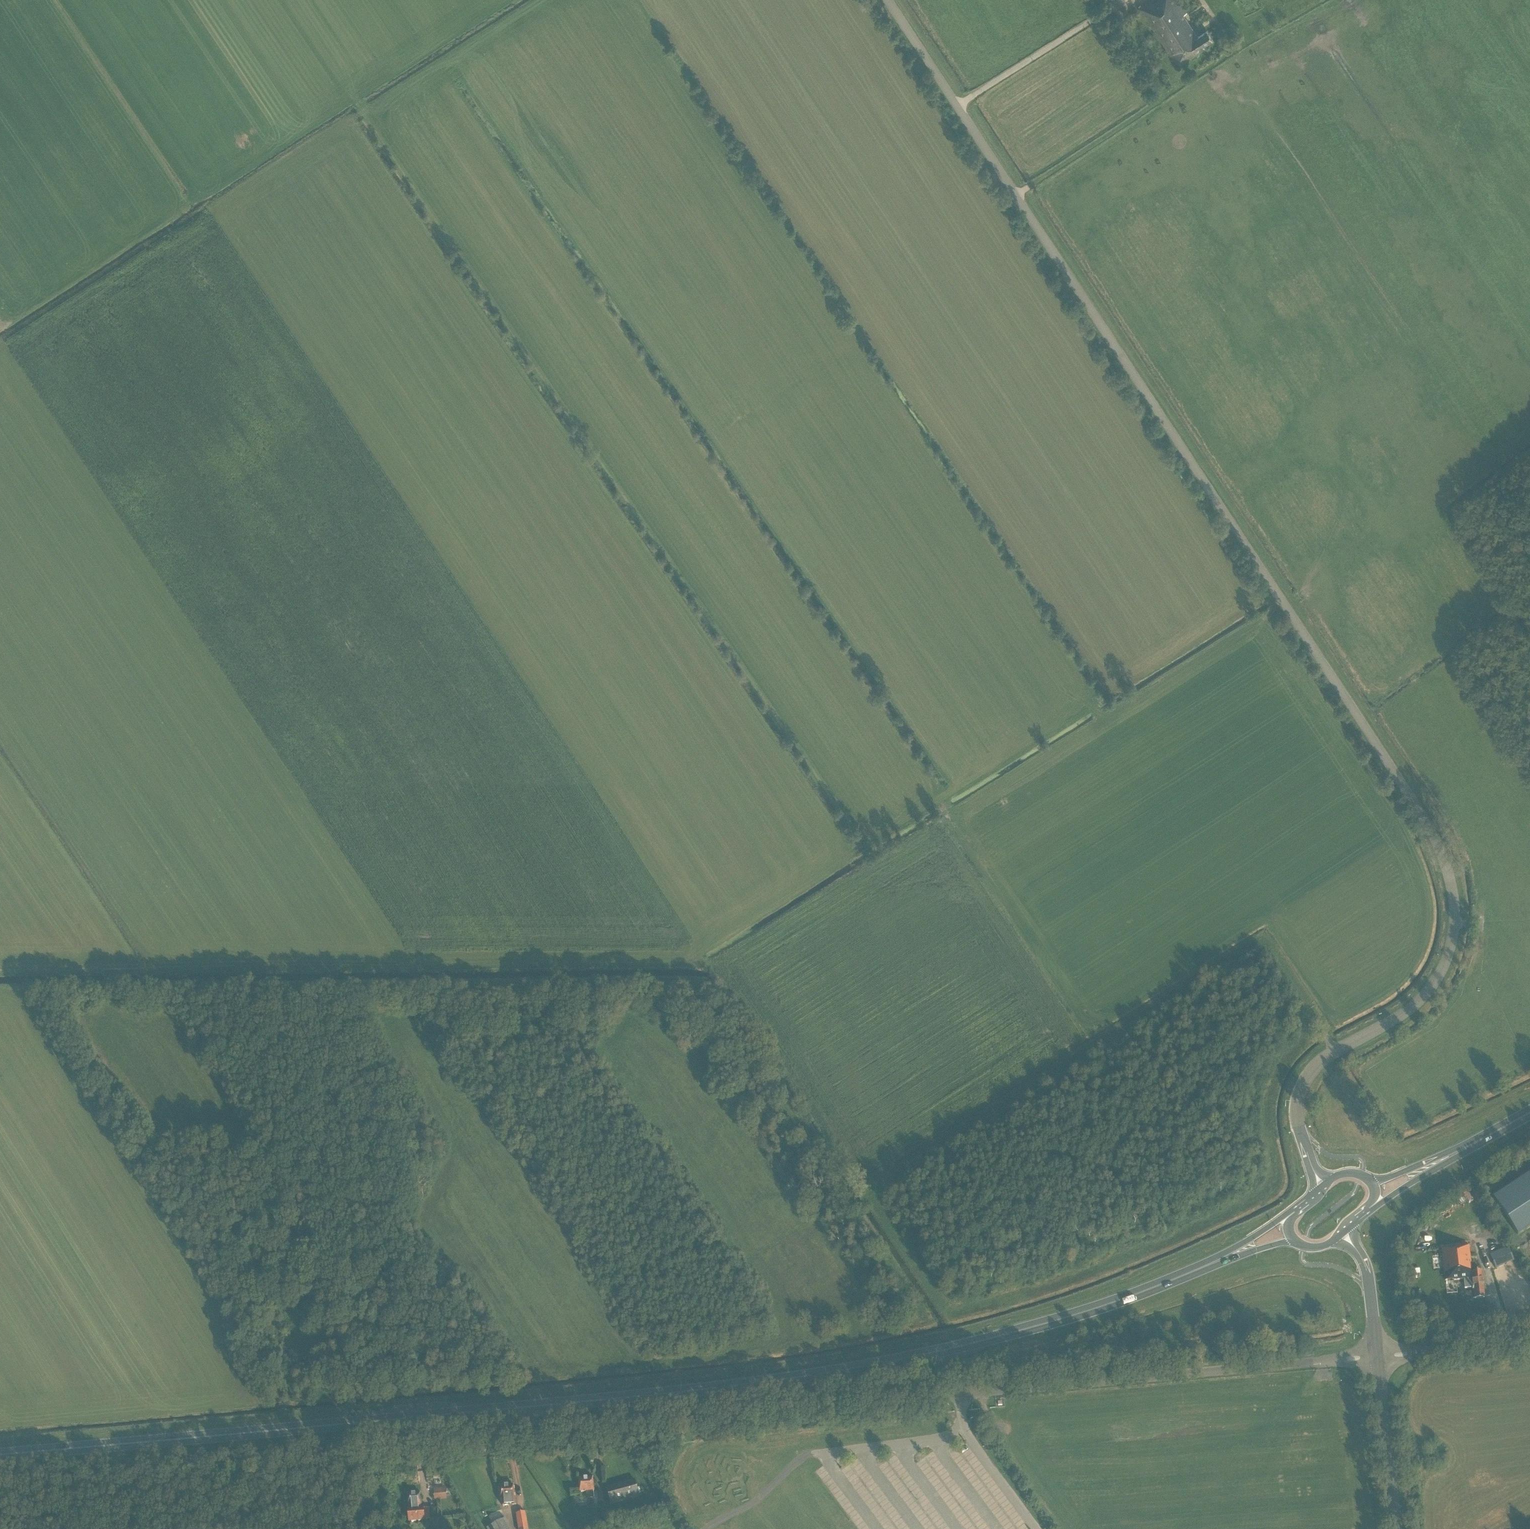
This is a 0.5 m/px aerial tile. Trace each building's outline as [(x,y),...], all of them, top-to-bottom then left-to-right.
[(1198,37),(1188,22),(1191,20),(1178,0),(1153,0),(1142,7),(1141,5),(1139,6),(1140,8),(1178,65),(1205,48),(1204,46),(1213,40),(1207,31),(1198,37)] [(1026,182),(1018,190),(1023,195),(1031,186),(1026,182)] [(1494,1201),(1518,1239),(1529,1231),(1529,1179),(1494,1201)] [(1482,1272),(1472,1273),(1469,1246),(1442,1249),(1445,1281),(1454,1280),(1454,1281),(1464,1280),(1465,1289),(1474,1288),(1475,1299),(1485,1298),(1482,1272)] [(594,1491),(593,1478),(579,1480),(580,1493),(586,1492),(587,1498),(595,1498),(594,1491)] [(607,1487),(611,1504),(639,1496),(635,1480),(607,1487)] [(517,1505),(516,1498),(515,1498),(514,1485),(499,1487),(501,1500),(502,1500),(503,1506),(517,1505)] [(434,1488),(435,1500),(447,1499),(446,1487),(434,1488)] [(421,1505),(422,1505),(421,1494),(407,1495),(408,1506),(409,1506),(410,1509),(408,1509),(409,1522),(424,1521),(424,1520),(430,1520),(429,1509),(424,1509),(423,1508),(421,1508),(421,1505)] [(519,1528),(528,1528),(525,1512),(516,1514),(519,1528)] [(488,1528),(511,1528),(505,1519),(487,1528),(488,1528)]
